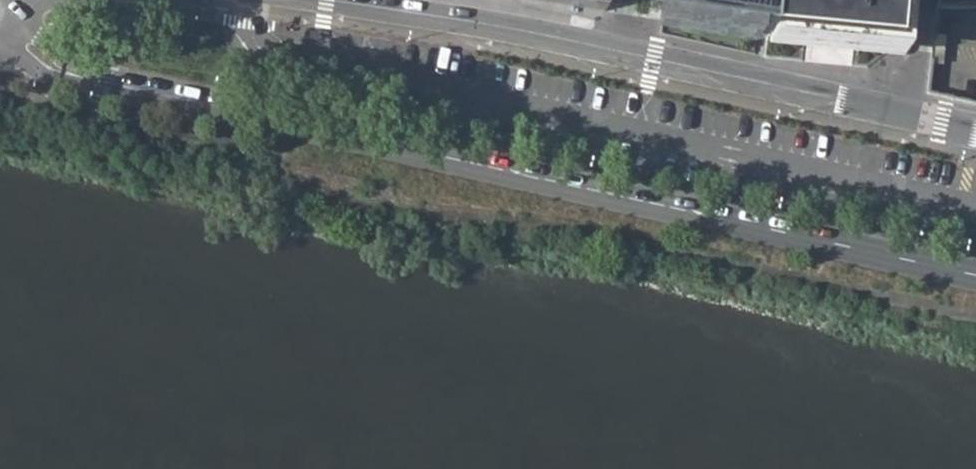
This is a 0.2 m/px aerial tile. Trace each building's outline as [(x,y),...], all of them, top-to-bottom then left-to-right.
[(897,0),(769,0),(766,36),(892,48),(897,0)]
